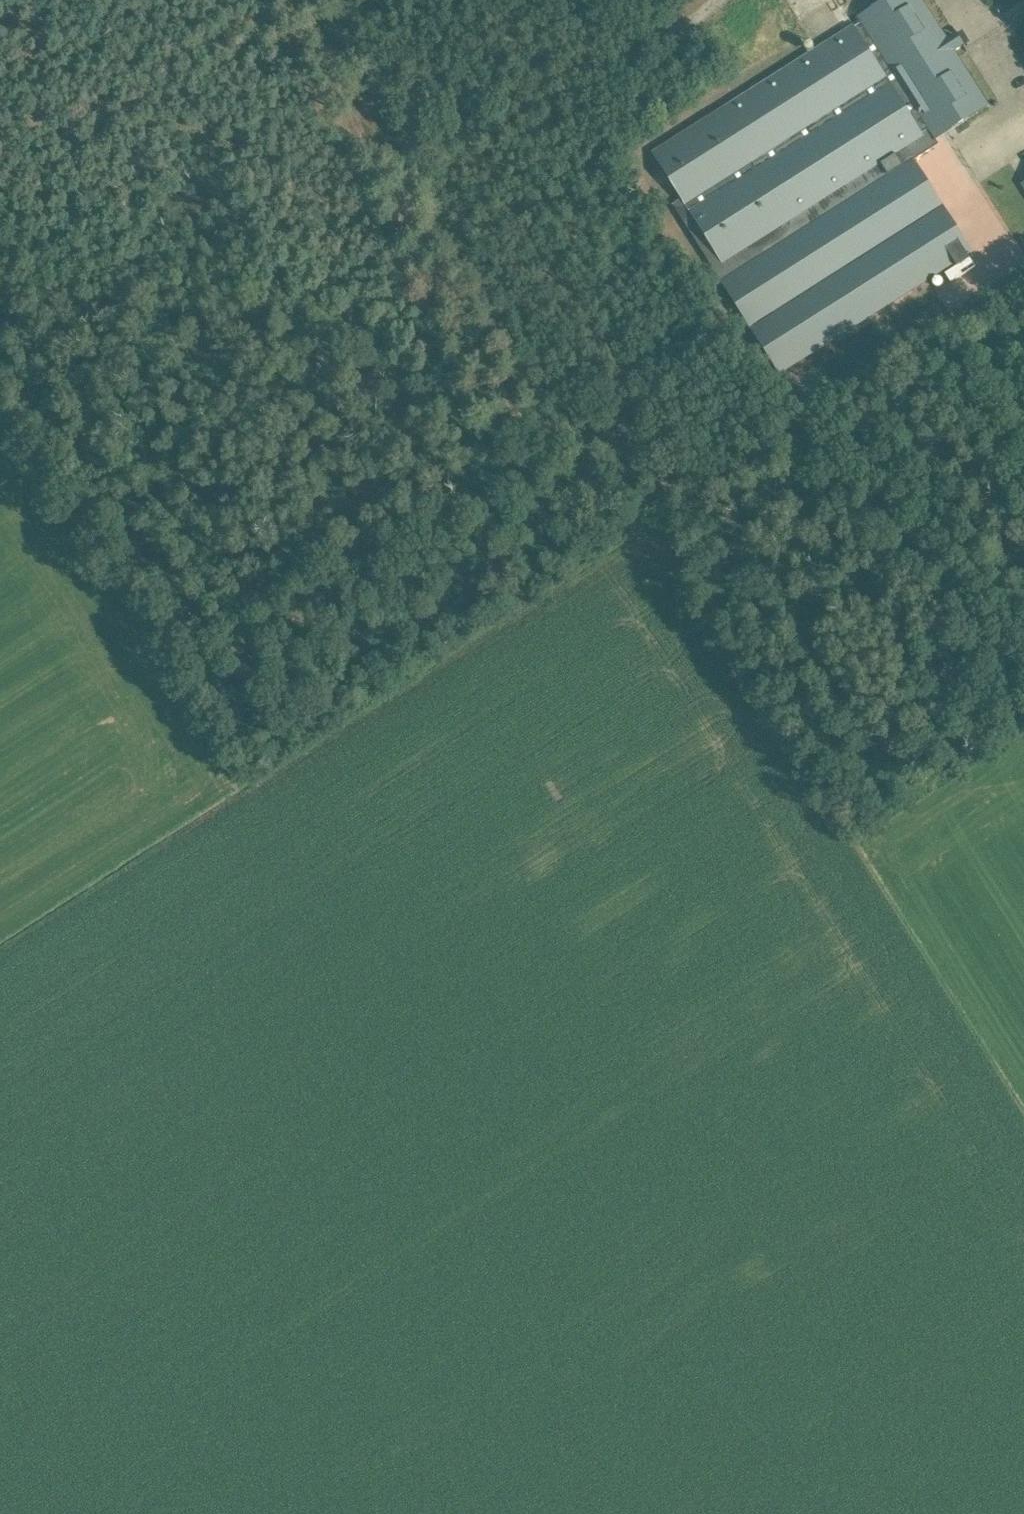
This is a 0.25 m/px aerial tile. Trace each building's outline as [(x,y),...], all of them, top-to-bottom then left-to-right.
[(858,17),(862,24),(929,130),(935,140),(990,106),(959,57),(968,51),(952,25),(942,31),(923,0),(884,0),(858,17)] [(854,26),(652,154),(682,200),(673,206),(730,296),(780,375),(942,272),(944,271),(951,282),(976,267),(968,255),(971,254),(973,253),(914,161),(938,145),(935,140),(929,130),(862,24),(855,28),(854,26)]
